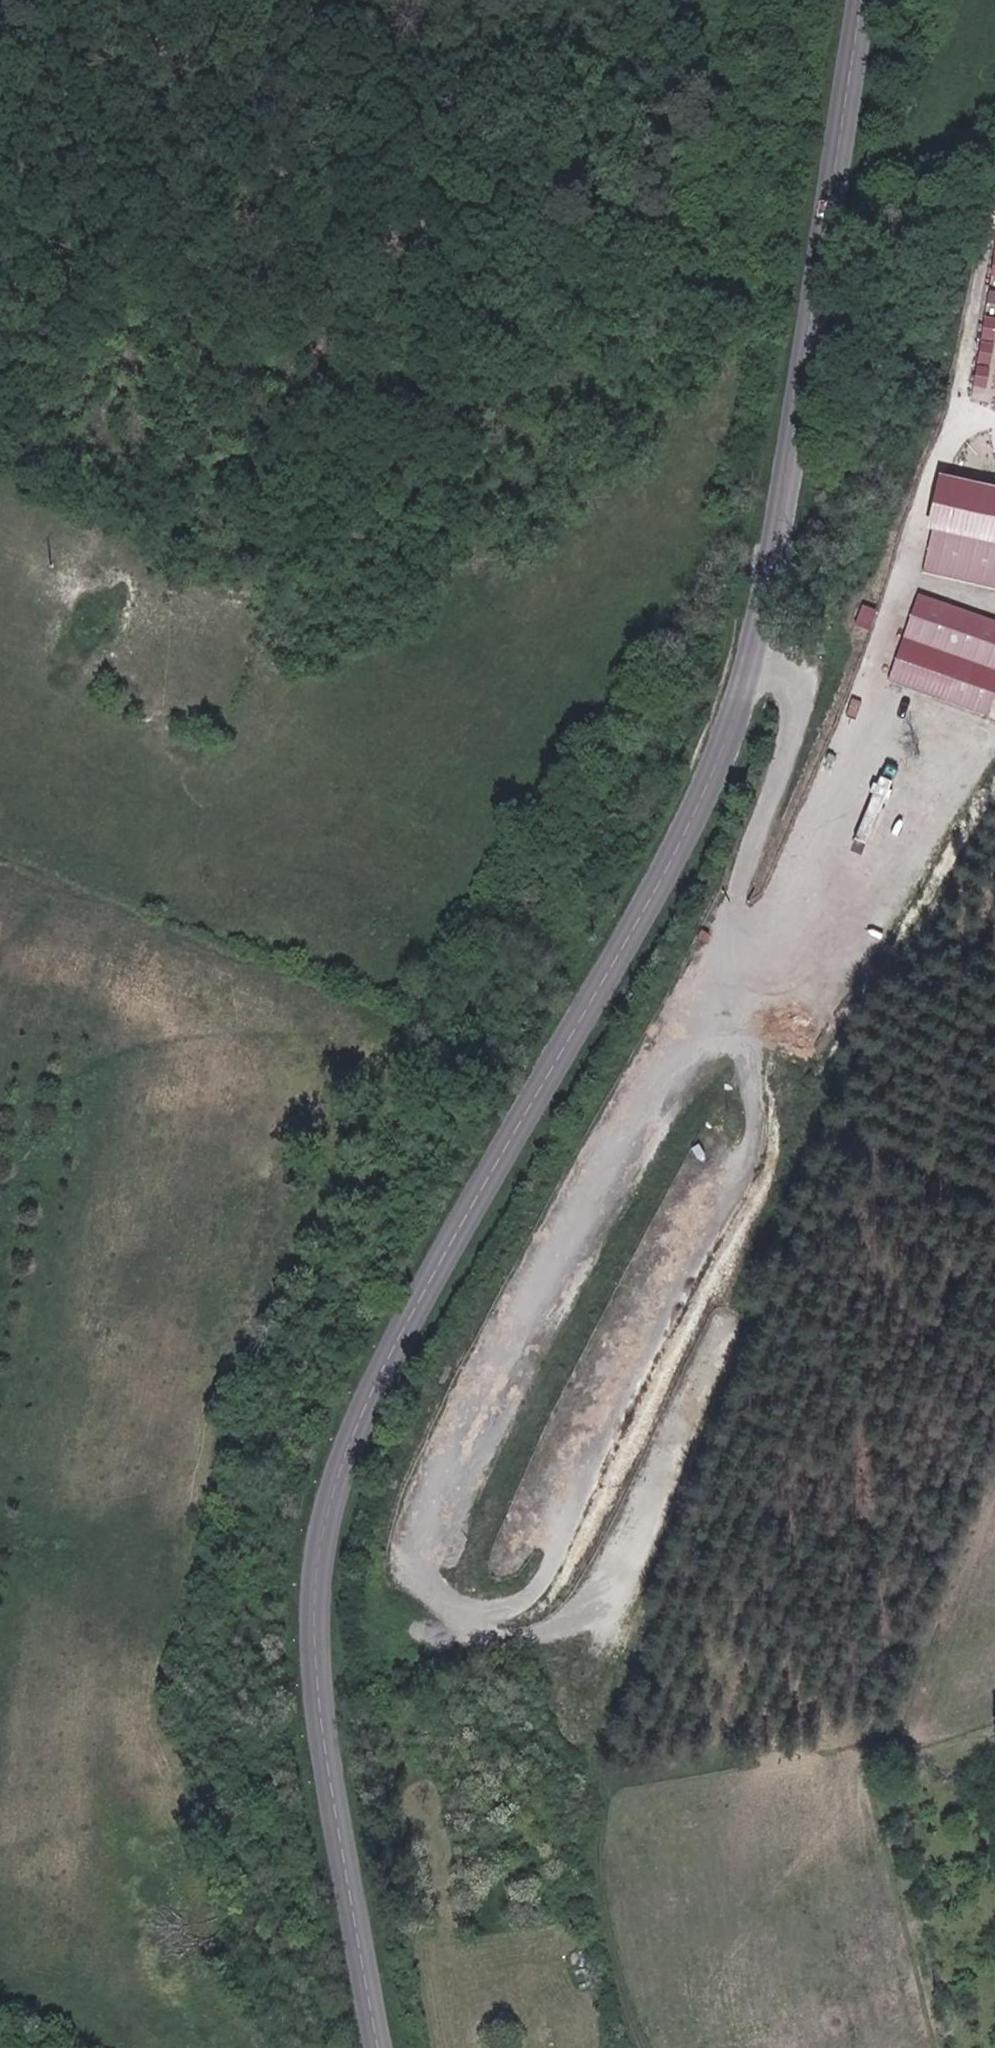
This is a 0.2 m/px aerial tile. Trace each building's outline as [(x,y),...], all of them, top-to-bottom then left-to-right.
[(980,388),(994,389),(994,226),(992,226),(980,388)] [(942,483),(925,573),(994,587),(994,493),(942,483)] [(921,594),(889,682),(994,719),(994,620),(921,594)]
